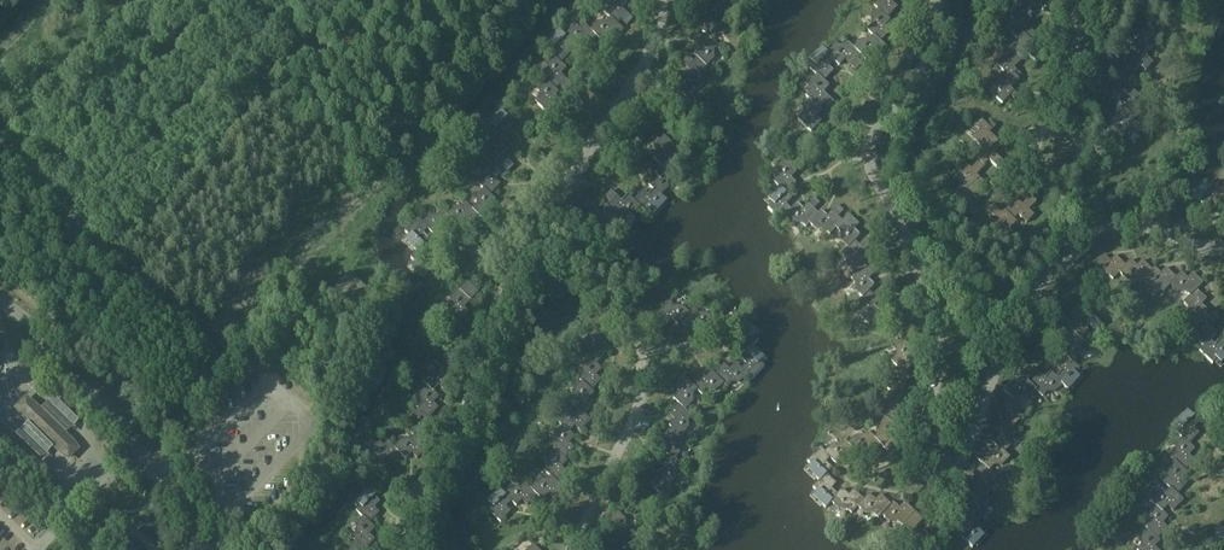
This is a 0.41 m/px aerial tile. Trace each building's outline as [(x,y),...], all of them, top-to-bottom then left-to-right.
[(604,12),(610,18),(617,24),(618,24),(621,20),(627,25),(633,19),(627,14),(622,9),(619,6),(623,3),(625,5),(628,2),(625,0),(608,0),(608,7),(604,12)] [(720,5),(722,7),(718,11),(716,9),(714,11),(719,16),(726,22),(733,15),(733,6),(738,2),(736,0),(714,0),(720,5)] [(874,6),(878,9),(887,18),(888,18),(897,8),(890,0),(878,0),(878,1),(874,6)] [(1029,16),(1031,14),(1029,12),(1037,4),(1034,2),(1036,0),(1017,0),(1020,3),(1014,10),(1017,12),(1026,20),(1029,16)] [(871,25),(867,30),(873,36),(880,42),(890,32),(882,24),(886,21),(888,23),(890,20),(888,18),(887,18),(878,9),(871,17),(871,25)] [(703,11),(697,17),(703,23),(698,27),(705,34),(705,33),(712,40),(716,36),(724,35),(732,27),(726,22),(719,16),(717,18),(720,20),(716,24),(714,22),(708,17),(703,11)] [(1030,41),(1034,36),(1036,35),(1027,26),(1033,19),(1029,16),(1026,20),(1017,12),(1011,18),(1017,23),(1009,31),(1016,38),(1021,33),(1030,41)] [(1174,22),(1181,21),(1180,12),(1172,13),(1174,22)] [(591,29),(591,30),(597,36),(597,37),(602,42),(605,39),(603,37),(606,33),(608,35),(614,41),(624,30),(618,24),(617,24),(610,18),(606,22),(598,22),(591,29)] [(564,35),(564,36),(571,42),(576,47),(578,45),(576,43),(580,39),(582,41),(587,46),(593,52),(599,46),(593,41),(597,37),(597,36),(591,30),(591,29),(584,23),(580,28),(572,28),(564,35)] [(1157,43),(1149,35),(1154,29),(1148,24),(1140,32),(1137,28),(1133,32),(1139,38),(1130,47),(1132,49),(1136,53),(1144,45),(1150,50),(1157,43)] [(552,46),(547,51),(554,57),(561,63),(571,53),(565,48),(563,46),(567,42),(569,44),(571,42),(564,36),(564,35),(559,30),(552,38),(552,46)] [(695,32),(689,38),(695,44),(701,49),(703,51),(699,55),(697,53),(695,55),(697,58),(697,57),(707,66),(714,59),(714,50),(718,46),(712,40),(705,33),(705,34),(701,38),(695,32)] [(1021,33),(1016,38),(1021,43),(1014,51),(1017,54),(1021,58),(1026,53),(1035,61),(1040,55),(1031,46),(1038,40),(1034,36),(1030,41),(1021,33)] [(854,48),(860,54),(865,60),(868,57),(866,55),(869,51),(877,59),(887,48),(880,42),(873,36),(869,40),(861,40),(854,48)] [(827,53),(827,54),(834,60),(839,66),(841,63),(839,61),(843,57),(844,58),(850,65),(856,70),(862,64),(856,59),(860,54),(854,48),(847,41),(844,45),(843,46),(834,46),(827,53)] [(1126,68),(1128,69),(1133,73),(1140,65),(1146,71),(1153,63),(1145,55),(1150,50),(1144,45),(1136,53),(1132,49),(1129,52),(1135,59),(1126,68)] [(815,64),(810,69),(817,75),(824,81),(834,71),(826,64),(830,60),(832,62),(834,60),(827,54),(827,53),(822,48),(815,56),(815,64)] [(1014,74),(1018,78),(1021,75),(1014,69),(1023,59),(1021,58),(1017,54),(1009,62),(1003,57),(996,65),(1005,73),(1000,78),(1006,83),(1014,74)] [(688,56),(682,62),(688,68),(693,73),(695,75),(692,79),(689,77),(687,79),(693,84),(700,90),(707,83),(707,74),(711,70),(707,66),(697,57),(697,58),(693,62),(688,56)] [(547,73),(542,78),(546,81),(547,81),(556,90),(560,86),(566,91),(572,85),(566,80),(561,75),(558,72),(562,69),(564,71),(566,68),(561,63),(554,57),(547,65),(547,73)] [(1111,87),(1115,90),(1118,87),(1127,95),(1132,89),(1127,84),(1135,76),(1132,73),(1133,73),(1128,69),(1123,74),(1115,66),(1109,71),(1118,80),(1111,87)] [(1006,83),(1000,78),(993,85),(1001,93),(996,98),(1002,104),(1010,96),(1014,99),(1018,95),(1011,89),(1019,80),(1018,78),(1014,74),(1006,83)] [(810,91),(805,96),(809,99),(810,99),(819,108),(823,104),(829,109),(835,103),(829,98),(821,91),(825,87),(827,89),(829,86),(824,81),(817,75),(810,83),(810,91)] [(539,97),(535,102),(548,114),(553,110),(558,115),(564,109),(558,104),(553,99),(551,96),(554,93),(557,95),(559,92),(556,90),(547,81),(546,81),(539,89),(539,97)] [(683,83),(677,89),(683,94),(688,99),(691,102),(687,105),(685,103),(682,106),(695,117),(702,109),(702,101),(706,96),(700,90),(693,84),(689,88),(683,83)] [(1115,107),(1119,111),(1123,107),(1131,115),(1136,110),(1131,105),(1139,96),(1132,89),(1127,95),(1118,87),(1115,90),(1113,92),(1122,101),(1115,107)] [(802,115),(798,120),(811,132),(821,122),(814,115),(817,111),(820,113),(822,110),(819,108),(810,99),(809,99),(802,107),(802,115)] [(1133,117),(1131,115),(1123,107),(1119,111),(1117,113),(1119,115),(1111,122),(1113,124),(1107,130),(1110,132),(1105,139),(1112,144),(1118,138),(1125,144),(1132,137),(1129,134),(1133,130),(1127,124),(1133,117)] [(494,127),(489,132),(496,138),(503,145),(503,144),(513,134),(507,129),(505,127),(509,123),(511,125),(513,123),(501,111),(494,119),(494,127)] [(993,148),(997,144),(998,142),(989,134),(996,127),(992,123),(988,127),(980,119),(974,125),(979,130),(971,138),(979,146),(984,140),(993,148)] [(654,135),(648,141),(654,147),(659,152),(661,154),(658,158),(656,156),(653,158),(659,163),(666,170),(666,169),(673,162),(673,154),(677,149),(664,136),(660,141),(654,135)] [(489,154),(484,159),(488,162),(489,162),(498,171),(502,167),(508,172),(514,166),(508,161),(503,156),(500,154),(504,150),(506,152),(508,149),(503,144),(503,145),(496,138),(489,146),(489,154)] [(984,140),(979,146),(984,150),(976,158),(979,161),(983,166),(984,165),(989,160),(997,168),(1003,162),(994,154),(1000,147),(997,144),(993,148),(984,140)] [(777,176),(773,181),(779,187),(786,194),(786,193),(796,183),(789,176),(792,172),(794,174),(797,172),(785,160),(777,168),(777,176)] [(967,180),(962,185),(968,190),(976,182),(980,186),(980,185),(983,182),(976,176),(985,167),(984,165),(983,166),(979,161),(971,169),(966,164),(958,172),(967,180)] [(481,178),(477,183),(483,189),(484,189),(490,195),(491,195),(500,185),(495,180),(493,178),(497,174),(499,176),(501,174),(498,171),(489,162),(488,162),(481,170),(481,178)] [(649,162),(643,168),(649,173),(655,179),(657,181),(653,184),(651,182),(649,185),(654,190),(661,196),(668,188),(668,180),(673,176),(666,169),(666,170),(659,163),(655,167),(649,162)] [(982,187),(980,185),(980,186),(976,182),(968,190),(962,185),(955,192),(963,200),(958,205),(964,211),(967,208),(972,202),(976,206),(980,202),(973,196),(982,187)] [(1193,195),(1205,206),(1207,204),(1205,202),(1209,198),(1216,205),(1223,198),(1223,193),(1220,189),(1220,188),(1213,182),(1209,187),(1200,187),(1193,195)] [(772,204),(768,208),(777,216),(781,220),(786,216),(785,216),(791,210),(791,209),(784,203),(787,199),(790,201),(792,198),(786,193),(786,194),(779,187),(772,194),(773,203),(772,204)] [(473,209),(472,209),(479,216),(485,222),(491,227),(497,221),(491,216),(495,211),(490,206),(488,204),(492,200),(494,203),(496,200),(491,195),(490,195),(484,189),(483,189),(476,196),(477,205),(473,209)] [(634,201),(633,201),(640,207),(640,208),(646,214),(651,209),(660,209),(667,201),(661,196),(654,190),(652,192),(654,194),(651,198),(649,196),(643,191),(634,201)] [(607,206),(607,207),(616,216),(620,220),(624,215),(633,215),(640,208),(640,207),(633,201),(634,201),(628,195),(626,198),(628,200),(624,204),(622,202),(617,196),(607,206)] [(1015,206),(1011,211),(1008,215),(1013,220),(1014,220),(1018,215),(1027,223),(1034,216),(1028,210),(1036,202),(1031,196),(1022,205),(1015,199),(1012,203),(1015,206)] [(791,210),(785,216),(786,216),(791,221),(793,223),(801,223),(806,227),(810,223),(809,223),(818,214),(818,213),(814,210),(820,204),(814,198),(808,204),(801,211),(797,208),(799,206),(797,203),(791,209),(791,210)] [(587,199),(582,205),(587,211),(583,215),(589,221),(596,228),(601,224),(609,223),(612,221),(616,216),(607,207),(607,206),(605,204),(602,206),(604,208),(601,212),(599,210),(593,205),(587,199)] [(446,214),(446,215),(455,224),(458,227),(460,224),(458,222),(459,221),(462,218),(464,221),(469,226),(474,221),(479,216),(472,209),(473,209),(466,202),(462,207),(453,207),(446,214)] [(975,216),(970,221),(969,221),(977,228),(985,220),(990,225),(995,219),(987,211),(991,207),(987,204),(981,210),(976,206),(972,202),(967,208),(975,216)] [(995,219),(990,225),(998,232),(1006,224),(1011,229),(1016,223),(1014,220),(1013,220),(1008,215),(1011,211),(1008,207),(1002,214),(993,205),(991,207),(987,211),(995,219)] [(818,214),(809,223),(810,223),(817,230),(825,230),(830,235),(836,228),(842,221),(838,217),(844,211),(838,206),(832,211),(825,219),(821,215),(823,213),(821,211),(818,213),(818,214)] [(422,223),(428,229),(434,235),(436,232),(434,230),(438,227),(440,229),(445,234),(455,224),(446,215),(446,214),(442,211),(438,215),(430,215),(424,221),(422,223)] [(842,221),(836,228),(840,232),(840,240),(844,244),(848,247),(848,248),(855,241),(860,236),(858,234),(855,236),(852,232),(859,225),(855,221),(849,214),(844,219),(842,221)] [(415,221),(405,232),(410,236),(410,245),(417,251),(417,252),(424,245),(429,240),(427,237),(425,240),(421,236),(423,234),(428,229),(422,223),(420,221),(418,218),(415,221)] [(844,252),(841,254),(844,256),(846,258),(846,267),(854,274),(863,265),(866,262),(863,260),(861,262),(858,259),(865,251),(870,245),(864,239),(859,245),(855,241),(848,248),(848,247),(844,252)] [(1104,255),(1092,267),(1100,275),(1108,275),(1113,279),(1119,273),(1126,266),(1125,266),(1115,256),(1108,264),(1104,260),(1106,258),(1104,255)] [(1126,266),(1119,273),(1127,280),(1135,280),(1140,284),(1143,280),(1152,271),(1147,266),(1142,261),(1134,268),(1131,265),(1133,263),(1130,260),(1125,266),(1126,266)] [(854,274),(850,278),(854,282),(855,290),(862,298),(869,291),(869,292),(874,286),(872,284),(870,286),(866,282),(873,275),(879,269),(873,263),(867,269),(863,265),(854,274)] [(1152,271),(1143,280),(1147,283),(1151,287),(1159,287),(1164,292),(1170,285),(1176,278),(1166,268),(1159,276),(1155,272),(1157,270),(1155,268),(1152,271)] [(1176,278),(1170,285),(1177,292),(1186,292),(1190,296),(1196,290),(1197,290),(1203,283),(1193,273),(1185,281),(1181,277),(1184,275),(1181,273),(1176,278)] [(355,309),(371,293),(351,274),(341,284),(340,283),(329,294),(337,302),(342,297),(355,309)] [(466,282),(459,290),(470,302),(478,293),(466,282)] [(451,306),(446,311),(453,317),(460,323),(470,313),(464,308),(462,305),(466,302),(468,304),(470,302),(459,290),(451,298),(451,306)] [(862,298),(856,304),(860,309),(860,317),(868,325),(880,313),(878,310),(875,312),(872,309),(879,301),(885,295),(879,290),(873,295),(869,292),(869,291),(862,298)] [(1190,296),(1183,302),(1188,307),(1188,315),(1196,322),(1196,323),(1205,313),(1205,314),(1208,311),(1205,309),(1203,311),(1199,307),(1207,300),(1197,290),(1196,290),(1190,296)] [(661,319),(656,325),(662,331),(667,325),(675,318),(678,321),(676,323),(679,326),(681,323),(690,313),(682,306),(674,306),(669,302),(657,315),(661,319)] [(1071,325),(1068,328),(1071,330),(1081,339),(1088,331),(1088,323),(1092,318),(1079,306),(1069,316),(1076,323),(1073,327),(1071,325)] [(685,327),(680,332),(686,338),(691,332),(699,325),(703,328),(700,331),(703,333),(708,327),(714,321),(714,320),(707,313),(698,313),(694,309),(690,313),(681,323),(685,327)] [(1196,322),(1192,326),(1196,331),(1196,339),(1204,346),(1210,341),(1216,335),(1214,332),(1212,335),(1208,331),(1215,323),(1221,318),(1215,312),(1209,318),(1205,314),(1205,313),(1196,323),(1196,322)] [(446,333),(442,337),(445,341),(455,350),(465,340),(460,334),(457,332),(461,329),(463,331),(466,328),(460,323),(453,317),(446,324),(446,333)] [(741,325),(734,332),(735,332),(737,334),(739,332),(743,335),(735,343),(745,353),(746,353),(752,346),(752,347),(758,340),(754,335),(753,327),(746,320),(741,325)] [(1061,329),(1056,335),(1061,340),(1069,348),(1065,351),(1063,349),(1061,352),(1066,357),(1066,356),(1073,363),(1080,355),(1080,347),(1085,342),(1081,339),(1071,330),(1067,334),(1061,329)] [(596,364),(606,354),(598,346),(602,343),(604,345),(607,342),(595,331),(587,339),(587,347),(583,352),(589,358),(590,358),(596,364)] [(1199,351),(1208,359),(1213,363),(1217,358),(1223,358),(1223,342),(1221,339),(1219,342),(1221,344),(1217,348),(1210,341),(1204,346),(1199,351)] [(896,357),(891,361),(898,367),(905,374),(905,373),(915,363),(907,356),(911,352),(913,354),(915,352),(903,340),(896,348),(896,357)] [(438,357),(434,361),(441,368),(447,374),(448,374),(457,364),(452,358),(450,356),(453,353),(456,355),(458,352),(455,350),(445,341),(438,348),(438,357)] [(745,353),(740,358),(743,361),(745,358),(748,362),(742,369),(741,369),(747,375),(752,380),(764,366),(759,362),(759,353),(752,347),(752,346),(746,353),(745,353)] [(1056,378),(1063,384),(1063,385),(1066,388),(1068,390),(1075,382),(1075,379),(1075,374),(1080,369),(1073,363),(1066,356),(1066,357),(1056,367),(1064,374),(1060,378),(1058,376),(1056,378)] [(578,378),(582,382),(592,391),(592,390),(601,380),(594,373),(597,369),(600,371),(602,369),(596,364),(590,358),(589,358),(582,365),(583,374),(578,378)] [(715,374),(714,375),(724,384),(723,384),(727,388),(732,383),(740,383),(747,375),(741,369),(742,369),(736,363),(733,366),(735,368),(732,372),(724,364),(715,374)] [(327,375),(332,371),(327,366),(322,371),(327,375)] [(891,383),(886,388),(890,391),(891,391),(900,400),(910,390),(902,383),(906,379),(908,381),(910,378),(905,373),(905,374),(898,367),(891,375),(891,383)] [(429,373),(421,380),(427,386),(434,392),(436,390),(434,388),(437,384),(439,386),(445,391),(455,381),(448,374),(447,374),(441,368),(437,372),(429,373)] [(1034,368),(1028,374),(1034,379),(1030,383),(1030,384),(1036,390),(1043,397),(1047,392),(1055,392),(1063,385),(1063,384),(1056,378),(1051,372),(1049,375),(1051,377),(1047,381),(1040,373),(1034,368)] [(691,383),(690,383),(697,389),(697,390),(703,396),(708,391),(716,391),(723,384),(724,384),(714,375),(715,374),(712,372),(709,374),(712,376),(708,380),(700,373),(691,383)] [(676,396),(673,398),(679,404),(686,410),(693,402),(693,394),(697,390),(697,389),(690,383),(691,383),(684,376),(674,387),(682,394),(678,398),(676,396)] [(1013,379),(1003,390),(1010,396),(1016,402),(1017,402),(1021,398),(1029,398),(1036,390),(1030,384),(1030,383),(1024,378),(1022,381),(1024,383),(1021,387),(1013,379)] [(594,393),(592,390),(592,391),(582,382),(575,389),(575,398),(571,402),(577,408),(584,415),(584,414),(594,404),(586,397),(590,393),(592,395),(594,393)] [(290,399),(299,389),(294,384),(285,394),(290,399)] [(420,401),(415,406),(419,409),(429,418),(439,408),(433,403),(431,401),(435,397),(437,399),(439,397),(434,392),(427,386),(420,393),(420,401)] [(883,407),(879,412),(886,418),(892,424),(893,424),(897,420),(902,425),(908,419),(902,414),(895,407),(898,403),(901,405),(903,402),(900,400),(891,391),(890,391),(883,399),(883,407)] [(1002,415),(999,417),(1002,420),(1012,429),(1019,421),(1019,413),(1023,408),(1017,402),(1016,402),(1010,396),(1000,406),(1007,413),(1004,417),(1002,415)] [(25,401),(19,407),(31,423),(54,445),(70,457),(76,451),(64,435),(41,413),(25,401)] [(671,423),(669,425),(671,428),(672,427),(681,437),(681,436),(689,429),(688,421),(693,416),(686,410),(679,404),(669,414),(677,421),(673,425),(671,423)] [(557,421),(563,426),(570,432),(572,430),(569,428),(573,424),(581,431),(591,421),(584,414),(584,415),(577,408),(573,412),(565,413),(557,421)] [(412,425),(407,430),(414,436),(421,442),(431,432),(425,426),(423,424),(427,421),(429,423),(431,420),(429,418),(419,409),(412,417),(412,425)] [(1189,444),(1199,434),(1191,427),(1195,423),(1197,425),(1200,422),(1187,411),(1180,418),(1180,427),(1176,432),(1182,438),(1189,444)] [(875,438),(874,438),(881,444),(881,445),(887,451),(897,440),(890,433),(893,429),(896,431),(898,429),(893,424),(892,424),(886,418),(878,425),(879,434),(875,438)] [(994,439),(992,441),(997,447),(998,446),(1004,453),(1012,445),(1011,437),(1016,432),(1012,429),(1002,420),(992,430),(1000,437),(996,441),(994,439)] [(563,426),(556,433),(556,442),(551,446),(555,450),(565,459),(565,458),(575,448),(567,441),(571,437),(573,439),(575,437),(570,432),(563,426)] [(664,447),(661,449),(667,454),(674,461),(674,460),(681,453),(681,445),(685,440),(681,436),(681,437),(672,427),(671,428),(662,438),(669,445),(666,449),(664,447)] [(848,443),(848,444),(857,453),(860,456),(862,453),(860,451),(863,447),(871,455),(877,460),(883,454),(877,449),(881,445),(881,444),(874,438),(875,438),(868,431),(864,436),(855,436),(848,443)] [(394,447),(394,448),(401,454),(401,455),(406,460),(408,457),(406,455),(410,451),(412,453),(417,459),(428,448),(421,442),(414,436),(410,440),(402,440),(394,447)] [(1175,454),(1171,458),(1175,462),(1184,471),(1185,470),(1189,466),(1194,460),(1187,453),(1190,449),(1192,451),(1195,449),(1189,444),(1182,438),(1175,445),(1175,454)] [(825,452),(824,452),(830,458),(836,464),(838,462),(836,460),(840,456),(847,463),(857,453),(848,444),(848,443),(844,440),(840,444),(832,444),(825,452)] [(375,446),(368,454),(380,465),(382,463),(380,461),(384,457),(386,459),(391,464),(397,470),(402,464),(397,459),(401,455),(401,454),(394,448),(394,447),(388,441),(384,446),(375,446)] [(986,447),(976,458),(983,464),(990,470),(994,466),(1002,466),(1010,458),(1004,453),(998,446),(997,447),(995,449),(998,451),(994,454),(986,447)] [(810,457),(807,461),(812,465),(812,474),(819,481),(820,481),(826,474),(831,469),(829,467),(827,469),(823,465),(830,458),(824,452),(825,452),(820,447),(810,457)] [(544,470),(550,476),(551,476),(557,483),(558,482),(567,472),(560,465),(563,461),(566,463),(568,461),(565,458),(565,459),(555,450),(548,457),(548,465),(544,470)] [(659,473),(657,476),(669,487),(676,480),(676,471),(681,467),(674,460),(674,461),(667,454),(657,465),(665,472),(661,476),(659,473)] [(1177,495),(1177,494),(1187,484),(1179,477),(1183,473),(1185,475),(1187,473),(1185,470),(1184,471),(1175,462),(1168,469),(1168,478),(1163,482),(1170,489),(1170,488),(1177,495)] [(975,483),(973,485),(975,488),(976,488),(985,497),(992,489),(992,481),(997,476),(990,470),(983,464),(973,474),(981,481),(977,485),(975,483)] [(819,481),(813,487),(818,492),(818,500),(826,508),(831,502),(837,495),(835,493),(833,495),(829,492),(836,484),(826,474),(820,481),(819,481)] [(537,495),(543,500),(545,498),(543,496),(546,492),(554,499),(564,489),(558,482),(557,483),(551,476),(550,476),(547,481),(538,481),(531,488),(537,495)] [(657,476),(649,484),(661,496),(669,487),(657,476)] [(255,498),(271,505),(279,490),(264,482),(255,498)] [(528,505),(537,495),(531,488),(524,482),(520,486),(512,487),(505,494),(504,494),(511,501),(516,506),(519,504),(516,502),(520,498),(528,505)] [(195,490),(200,503),(210,499),(205,487),(195,490)] [(968,507),(965,510),(971,515),(971,514),(978,521),(985,513),(985,505),(989,500),(985,497),(976,488),(975,488),(966,498),(973,505),(970,509),(968,507)] [(1162,512),(1163,512),(1165,510),(1162,508),(1166,504),(1174,511),(1184,501),(1177,494),(1177,495),(1170,488),(1170,489),(1166,493),(1158,493),(1150,501),(1156,506),(1162,512)] [(492,496),(492,505),(487,510),(501,522),(511,512),(503,505),(507,501),(509,503),(511,501),(504,494),(505,494),(499,489),(492,496)] [(356,511),(363,517),(370,523),(380,513),(372,506),(376,502),(378,504),(380,502),(368,490),(361,498),(361,506),(356,511)] [(837,495),(831,502),(839,509),(847,509),(852,514),(858,507),(857,507),(864,500),(854,490),(846,498),(842,494),(845,492),(842,490),(837,495)] [(864,500),(857,507),(858,507),(865,514),(874,514),(878,519),(882,515),(890,505),(880,495),(873,503),(869,499),(871,497),(869,494),(864,500)] [(890,505),(882,515),(889,522),(898,522),(902,526),(915,513),(904,503),(897,510),(893,507),(895,504),(893,502),(890,505)] [(220,505),(211,512),(215,516),(223,510),(220,505)] [(1147,524),(1144,526),(1147,529),(1148,530),(1158,539),(1158,538),(1162,534),(1168,528),(1160,521),(1164,517),(1166,519),(1168,517),(1163,512),(1162,512),(1156,506),(1148,513),(1149,522),(1147,524)] [(915,513),(902,526),(911,534),(923,521),(915,513)] [(963,534),(960,536),(970,546),(972,548),(980,540),(980,536),(980,532),(984,527),(978,521),(971,514),(971,515),(961,525),(969,532),(965,536),(963,534)] [(355,541),(356,541),(365,549),(375,540),(370,535),(368,533),(371,529),(373,531),(376,528),(370,523),(363,517),(356,525),(356,533),(352,538),(355,541)] [(1137,549),(1158,549),(1153,545),(1156,541),(1158,543),(1161,541),(1158,538),(1158,539),(1148,530),(1147,531),(1141,537),(1141,546),(1137,549)] [(624,539),(624,538),(617,545),(612,549),(632,549),(631,546),(624,539)] [(356,541),(355,541),(348,548),(348,549),(365,549),(356,541)]
